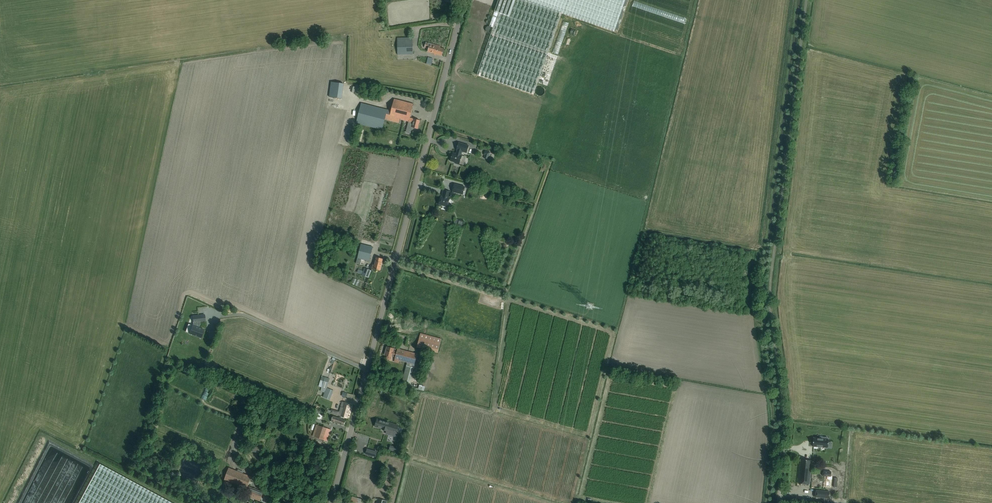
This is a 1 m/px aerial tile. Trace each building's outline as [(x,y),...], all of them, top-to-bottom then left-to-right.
[(489,26),(493,27),(477,75),(534,94),(562,13),(615,31),(625,0),(498,0),(489,26)] [(398,55),(413,55),(413,37),(398,37),(398,55)] [(440,46),(426,42),(424,47),(428,48),(428,52),(442,56),(444,49),(440,47),(440,46)] [(421,62),(431,65),(433,59),(428,57),(428,59),(422,57),(422,56),(419,55),(419,57),(422,58),(421,62)] [(344,83),(331,82),(329,97),(342,99),(344,83)] [(413,104),(394,99),(391,111),(361,103),(356,123),(382,129),(386,115),(409,121),(406,130),(411,131),(412,130),(416,131),(417,128),(418,129),(420,120),(410,118),(413,104)] [(453,152),(450,161),(459,163),(462,155),(461,155),(462,151),(467,153),(469,146),(459,142),(456,149),(457,150),(456,154),(453,152)] [(452,191),(463,194),(465,187),(454,184),(452,191)] [(449,198),(449,197),(450,192),(444,190),(442,194),(443,195),(442,196),(441,196),(439,204),(442,205),(442,206),(447,207),(447,206),(449,198)] [(356,263),(360,264),(361,259),(369,261),(373,247),(361,244),(356,263)] [(383,258),(379,258),(377,257),(375,265),(373,264),(372,268),(380,270),(383,258)] [(365,268),(362,275),(369,277),(371,271),(365,268)] [(198,327),(199,324),(199,322),(200,321),(205,321),(204,314),(193,316),(193,322),(194,322),(193,325),(192,325),(189,333),(201,338),(204,329),(199,328),(198,327)] [(417,347),(438,352),(441,339),(421,333),(417,347)] [(388,359),(390,360),(391,358),(392,355),(395,356),(395,359),(415,364),(417,354),(397,349),(397,351),(393,350),(393,348),(388,347),(386,355),(387,355),(387,357),(388,359)] [(410,383),(414,367),(406,365),(402,381),(410,383)] [(323,397),(330,400),(333,391),(327,388),(330,379),(325,377),(321,389),(325,391),(323,397)] [(340,416),(347,418),(351,404),(342,401),(341,408),(342,408),(340,416)] [(344,425),(346,420),(341,419),(342,418),(339,417),(339,418),(333,416),(331,421),(344,425)] [(395,436),(398,425),(377,419),(375,426),(383,429),(387,431),(386,433),(395,436)] [(313,436),(324,440),(328,428),(316,424),(313,436)] [(357,436),(367,439),(365,443),(379,448),(383,435),(372,432),(372,431),(360,428),(357,436)] [(814,437),(813,446),(828,448),(828,439),(827,439),(828,437),(822,437),(822,438),(814,437)] [(809,484),(811,460),(800,459),(798,483),(809,484)] [(100,464),(79,502),(172,502),(100,464)] [(248,496),(260,500),(263,493),(248,487),(251,478),(228,469),(224,480),(248,489),(245,495),(248,496)]
